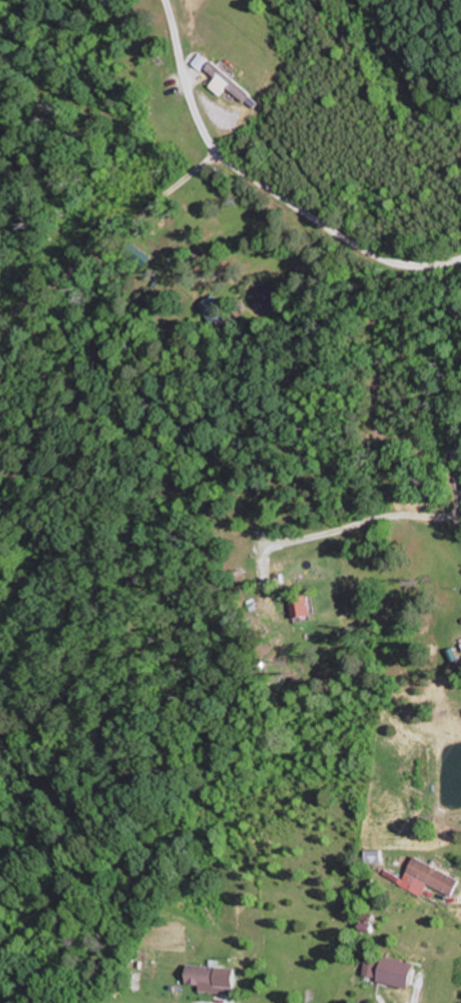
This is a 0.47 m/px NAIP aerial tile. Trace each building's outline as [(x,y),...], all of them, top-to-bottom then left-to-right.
[(211,60),(203,54),(195,64),(203,70),(211,60)] [(209,70),(247,104),(255,95),(217,61),(209,70)] [(295,599),(298,620),(316,618),(313,597),(295,599)] [(429,883),(455,896),(460,884),(460,878),(417,856),(402,886),(422,896),(429,883)] [(223,966),(191,966),(191,985),(223,985),(223,966)]
